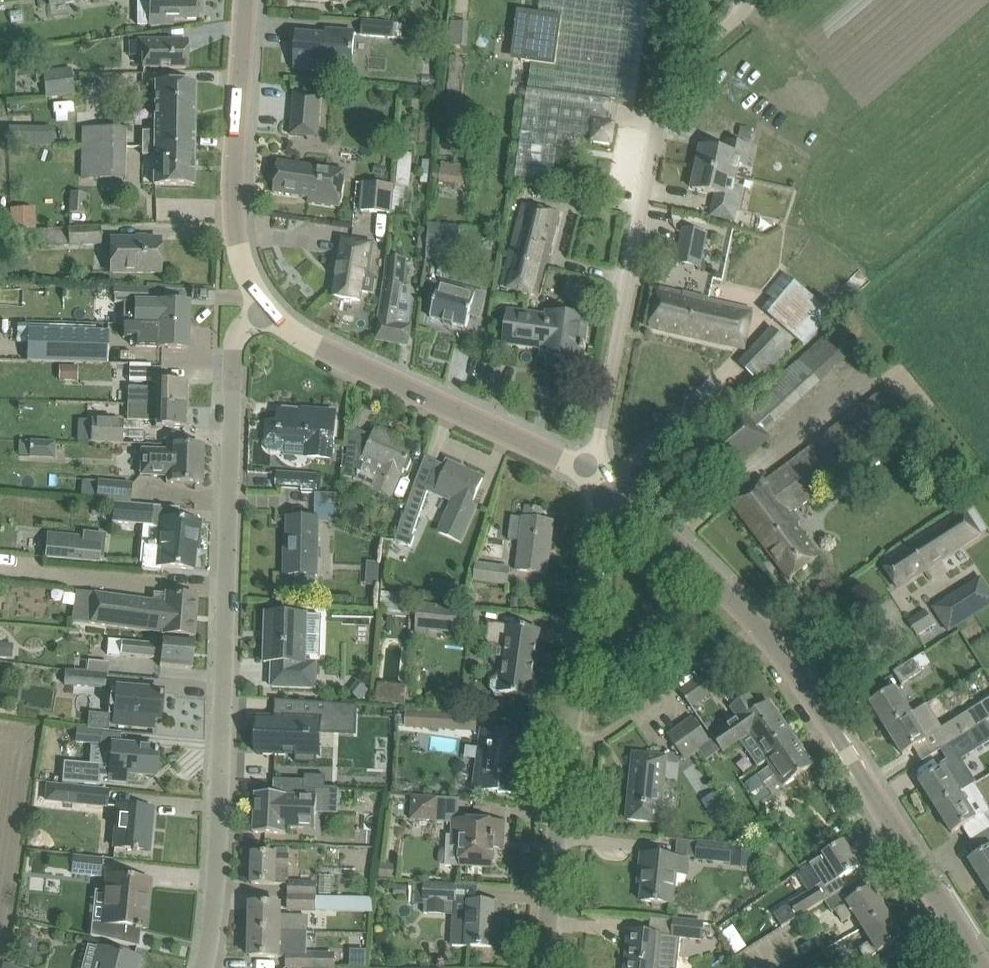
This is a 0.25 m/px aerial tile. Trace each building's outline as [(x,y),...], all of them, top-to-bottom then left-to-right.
[(39,0),(41,12),(50,11),(50,15),(70,11),(69,2),(82,0),(40,0),(39,0)] [(149,24),(171,24),(171,18),(194,18),(194,0),(137,0),(138,22),(149,22),(149,24)] [(528,89),(516,178),(553,183),(558,145),(560,145),(562,145),(564,144),(566,142),(567,141),(568,139),(569,137),(570,136),(570,133),(594,137),(593,142),(612,145),(614,128),(609,127),(613,101),(635,104),(650,0),(540,0),(538,12),(528,11),(522,61),(531,62),(528,89)] [(363,35),(403,38),(404,26),(365,22),(363,35)] [(296,34),(294,65),(294,69),(326,71),(326,68),(351,69),(352,54),(353,54),(354,33),(335,32),(335,37),(296,34)] [(142,67),(167,68),(187,68),(187,41),(167,41),(129,41),(129,55),(142,55),(142,67)] [(42,72),(45,97),(74,93),(71,68),(42,72)] [(142,132),(142,146),(194,147),(195,84),(155,83),(154,132),(142,132)] [(321,95),(294,93),(290,135),(318,137),(321,95)] [(741,137),(750,138),(752,127),(742,125),(741,137)] [(50,143),(50,127),(19,128),(20,144),(50,143)] [(82,128),(82,145),(124,146),(124,129),(82,128)] [(702,147),(697,167),(734,176),(736,163),(747,166),(752,147),(727,141),(725,152),(702,147)] [(124,146),(82,145),(81,178),(123,179),(124,146)] [(194,147),(142,146),(142,155),(154,155),(153,185),(193,185),(194,147)] [(345,171),(278,161),(273,193),(308,198),(308,203),(339,207),(340,207),(345,171)] [(442,163),(440,179),(463,182),(465,166),(442,163)] [(731,189),(734,176),(697,167),(692,189),(716,194),(713,205),(738,210),(741,191),(731,189)] [(360,210),(392,213),(395,186),(363,182),(360,210)] [(70,192),(69,212),(83,213),(85,193),(70,192)] [(521,203),(508,258),(547,267),(561,213),(541,208),(521,203)] [(7,207),(8,228),(34,226),(33,205),(7,207)] [(427,249),(427,250),(455,252),(457,226),(429,224),(429,230),(427,249)] [(20,230),(21,243),(41,242),(42,245),(69,244),(69,245),(100,244),(99,226),(68,227),(68,228),(20,230)] [(682,229),(677,255),(702,259),(707,234),(682,229)] [(109,272),(140,272),(160,272),(160,239),(140,239),(109,239),(109,272)] [(359,301),(366,260),(369,261),(372,244),(341,239),(332,296),(359,301)] [(379,320),(376,339),(407,345),(411,325),(408,325),(411,310),(407,309),(411,289),(405,287),(405,266),(405,260),(388,256),(387,263),(385,283),(384,283),(379,320)] [(520,292),(539,297),(547,267),(508,258),(502,285),(520,292)] [(785,274),(768,294),(771,297),(760,310),(790,334),(803,345),(805,347),(816,334),(832,314),(817,302),(785,274)] [(476,291),(459,287),(438,281),(435,298),(430,318),(466,327),(470,315),(481,318),(487,294),(476,291)] [(123,302),(147,303),(147,302),(148,288),(115,287),(115,302),(123,302)] [(650,328),(687,337),(693,314),(703,316),(707,299),(660,289),(650,328)] [(693,314),(687,337),(736,348),(745,308),(707,299),(703,316),(693,314)] [(136,324),(187,326),(188,303),(147,302),(147,303),(123,302),(123,324),(136,324)] [(507,323),(504,343),(543,348),(541,356),(581,362),(583,350),(585,350),(586,345),(583,345),(587,317),(548,312),(547,314),(509,308),(507,323)] [(158,347),(167,348),(187,348),(187,326),(136,324),(123,324),(122,338),(130,338),(130,344),(135,344),(135,346),(158,347)] [(27,327),(27,345),(27,360),(30,361),(107,363),(108,330),(27,327)] [(745,412),(764,432),(854,348),(836,328),(745,412)] [(743,365),(759,380),(789,346),(773,332),(743,365)] [(129,380),(151,381),(151,363),(129,363),(129,380)] [(77,379),(77,364),(59,364),(59,378),(77,379)] [(128,386),(127,403),(185,405),(186,383),(156,382),(156,387),(128,386)] [(763,478),(731,502),(789,580),(821,557),(808,541),(793,521),(794,520),(789,514),(853,464),(913,418),(888,387),(829,433),(765,480),(763,478)] [(155,420),(155,427),(184,427),(185,405),(127,403),(127,420),(155,420)] [(306,456),(331,458),(332,446),(335,413),(309,411),(308,414),(300,414),(300,411),(298,409),(283,408),(281,410),(281,412),(278,412),(277,423),(267,422),(266,446),(267,450),(270,452),(278,453),(282,451),(284,448),(284,442),(307,444),(306,456)] [(706,443),(691,456),(718,486),(733,472),(768,438),(740,408),(706,443)] [(90,441),(122,443),(123,419),(91,418),(90,441)] [(378,432),(375,431),(353,480),(373,489),(371,492),(390,500),(401,474),(413,447),(391,438),(392,434),(381,429),(378,432)] [(28,456),(29,439),(18,439),(18,456),(28,456)] [(168,450),(140,449),(139,475),(167,476),(167,482),(182,483),(202,483),(203,445),(183,445),(169,444),(168,450)] [(454,498),(439,532),(461,542),(477,506),(471,504),(483,478),(449,463),(444,475),(434,470),(427,485),(437,490),(436,491),(454,498)] [(302,491),(317,492),(318,476),(297,474),(277,473),(276,487),(302,489),(302,491)] [(98,481),(83,480),(82,497),(96,498),(98,481)] [(96,498),(96,499),(130,502),(132,483),(98,480),(98,481),(96,498)] [(395,540),(411,546),(414,536),(412,536),(427,491),(415,487),(395,540)] [(314,518),(338,519),(339,494),(315,493),(314,518)] [(153,505),(113,502),(113,513),(112,521),(151,524),(153,505)] [(521,542),(517,570),(546,574),(553,522),(541,520),(542,510),(526,508),(525,518),(512,516),(508,540),(521,542)] [(882,564),(898,589),(915,578),(980,536),(964,511),(898,553),(882,564)] [(144,545),(142,569),(161,571),(161,566),(193,569),(195,540),(198,541),(200,521),(160,518),(157,546),(154,546),(154,544),(148,543),(148,545),(144,545)] [(296,593),(315,594),(316,575),(318,575),(320,519),(288,518),(287,556),(285,556),(284,575),(297,575),(296,593)] [(45,557),(99,562),(101,538),(47,533),(46,545),(45,557)] [(474,580),(507,585),(510,567),(477,563),(474,580)] [(444,583),(442,595),(451,597),(453,585),(444,583)] [(967,586),(933,608),(949,631),(982,609),(967,586)] [(162,632),(162,633),(194,636),(197,596),(177,594),(165,593),(165,594),(154,593),(153,601),(91,592),(88,623),(131,628),(162,632)] [(419,604),(417,629),(456,633),(459,607),(419,604)] [(920,613),(909,621),(918,636),(935,625),(925,610),(920,613)] [(272,663),(271,687),(316,688),(317,662),(306,662),(308,615),(266,613),(264,663),(272,663)] [(487,637),(487,640),(492,647),(501,648),(499,669),(497,675),(491,680),(490,689),(495,695),(504,697),(505,694),(530,697),(539,630),(489,623),(487,637)] [(158,665),(171,667),(191,668),(194,640),(174,638),(161,637),(160,645),(108,639),(107,653),(159,658),(158,665)] [(12,657),(14,644),(0,643),(0,656),(12,657)] [(893,672),(901,684),(920,672),(912,660),(893,672)] [(64,683),(104,687),(106,672),(65,669),(64,683)] [(706,676),(681,693),(691,707),(715,690),(706,676)] [(406,706),(407,686),(378,684),(376,704),(406,706)] [(133,725),(153,727),(153,718),(159,718),(162,691),(142,689),(117,686),(115,695),(110,695),(107,713),(114,714),(113,723),(133,725)] [(871,704),(887,729),(910,715),(905,706),(894,689),(871,704)] [(750,697),(733,708),(739,718),(711,736),(723,753),(741,741),(751,733),(752,734),(779,715),(770,703),(759,711),(750,697)] [(258,721),(257,754),(296,755),(296,762),(316,763),(318,718),(335,719),(334,731),(354,732),(355,705),(275,700),(274,721),(258,721)] [(910,715),(887,729),(903,755),(925,740),(917,727),(931,719),(923,707),(910,715)] [(476,715),(419,713),(418,729),(475,731),(476,715)] [(769,760),(797,741),(779,715),(752,734),(769,760)] [(669,736),(684,759),(709,741),(694,719),(669,736)] [(935,807),(972,784),(972,785),(976,783),(961,760),(988,742),(988,726),(986,722),(961,738),(961,737),(941,750),(948,761),(941,766),(943,768),(920,783),(935,807)] [(933,739),(941,750),(961,737),(953,726),(933,739)] [(77,741),(99,743),(100,730),(78,728),(77,741)] [(473,788),(512,793),(518,754),(522,755),(525,736),(480,730),(473,788)] [(777,777),(783,787),(814,766),(797,741),(769,760),(767,759),(765,760),(769,766),(744,784),(757,804),(772,794),(765,784),(777,777)] [(155,775),(157,748),(137,746),(112,744),(111,752),(104,752),(103,764),(63,760),(61,781),(99,785),(100,777),(109,778),(109,781),(125,782),(126,773),(155,775)] [(627,820),(647,822),(658,823),(665,757),(634,754),(627,820)] [(304,782),(304,787),(317,788),(324,789),(324,775),(304,774),(304,782)] [(274,781),(274,794),(255,793),(253,833),(273,834),(285,834),(286,827),(316,828),(317,796),(316,796),(317,788),(304,787),(304,782),(274,781)] [(972,784),(935,807),(952,833),(969,823),(975,818),(967,806),(980,797),(972,785),(972,784)] [(75,801),(106,805),(107,790),(77,787),(75,801)] [(425,787),(425,797),(433,797),(434,788),(425,787)] [(425,797),(424,796),(424,797),(412,795),(410,820),(453,824),(452,838),(461,838),(459,866),(493,868),(495,840),(504,840),(505,822),(463,820),(463,814),(437,813),(438,798),(436,797),(433,797),(425,797)] [(132,850),(136,851),(136,849),(148,850),(152,808),(116,805),(112,847),(132,849),(132,850)] [(697,859),(730,863),(732,846),(699,842),(697,859)] [(824,855),(825,856),(814,862),(821,873),(832,866),(839,879),(859,867),(843,843),(824,855)] [(731,866),(751,868),(752,861),(753,853),(753,849),(733,846),(731,866)] [(969,861),(985,887),(988,885),(988,849),(969,861)] [(753,853),(752,861),(760,862),(761,854),(753,853)] [(252,884),(276,885),(276,884),(288,884),(289,855),(272,855),(252,854),(252,884)] [(641,901),(673,904),(676,874),(688,875),(689,859),(646,855),(641,901)] [(72,874),(100,877),(102,859),(73,856),(72,874)] [(145,879),(107,876),(102,924),(91,923),(89,935),(139,947),(140,928),(145,928),(147,912),(142,911),(145,879)] [(290,883),(290,895),(315,896),(316,884),(290,883)] [(413,903),(425,903),(425,900),(456,902),(456,885),(426,884),(426,886),(414,885),(413,903)] [(783,928),(825,900),(817,886),(774,913),(783,928)] [(854,915),(863,928),(887,913),(871,888),(835,910),(843,922),(854,915)] [(315,896),(290,895),(290,910),(373,913),(373,898),(315,896)] [(451,945),(474,946),(494,947),(495,918),(499,918),(500,904),(469,903),(469,916),(453,916),(451,945)] [(280,915),(280,905),(251,904),(250,931),(308,933),(309,916),(280,915)] [(887,913),(863,928),(871,942),(859,949),(866,960),(878,952),(879,953),(903,938),(887,913)] [(673,937),(700,940),(702,924),(674,921),(673,937)] [(287,952),(307,952),(308,933),(250,931),(250,957),(287,958),(287,952)] [(681,938),(662,936),(662,935),(629,932),(625,967),(677,967),(681,938)] [(805,956),(816,949),(811,940),(800,948),(805,956)] [(138,958),(99,948),(94,967),(136,967),(138,958)] [(363,967),(364,949),(347,948),(346,967),(363,967)] [(307,967),(335,967),(336,953),(307,952),(287,952),(287,958),(287,967),(307,967)]
